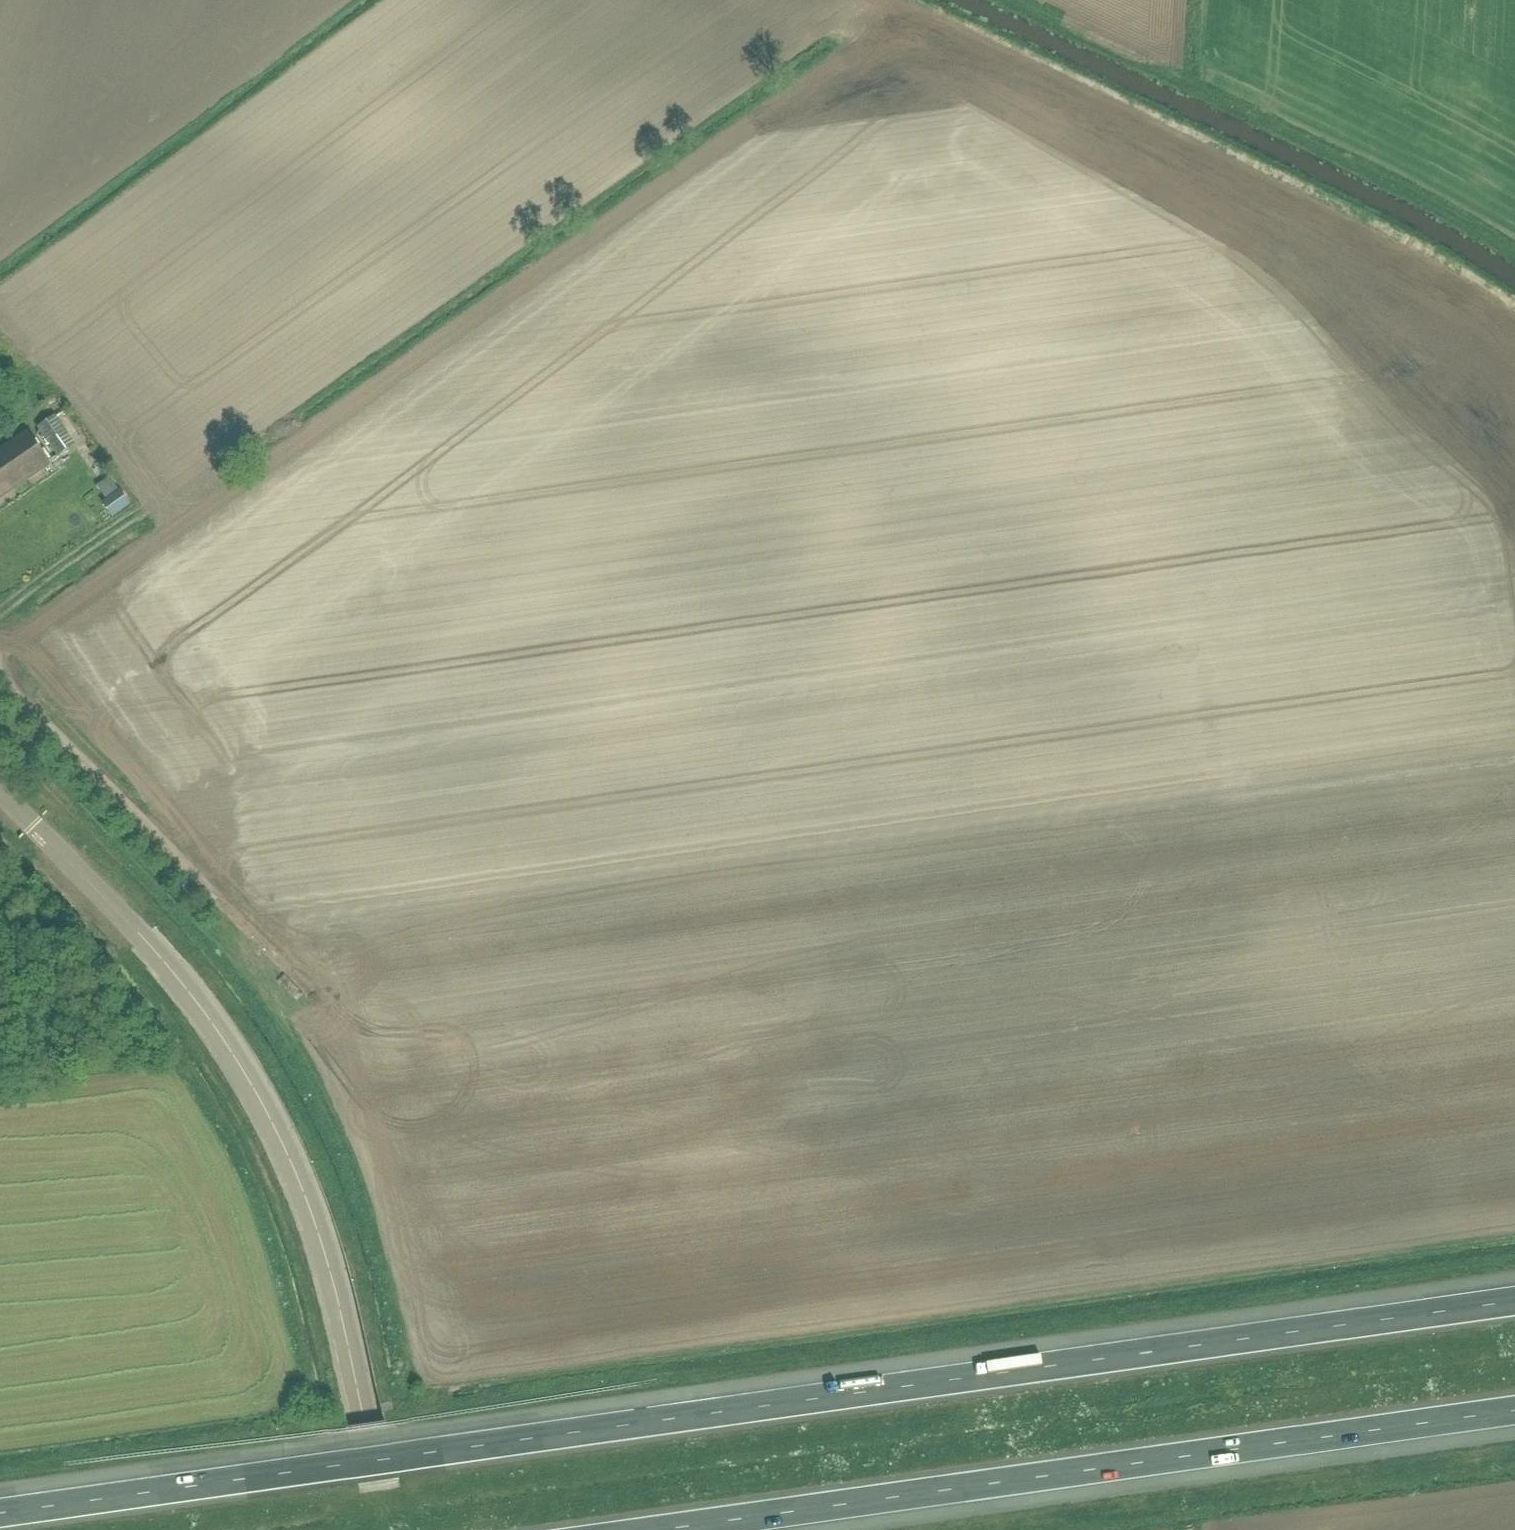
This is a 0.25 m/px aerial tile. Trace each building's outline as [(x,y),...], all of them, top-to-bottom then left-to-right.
[(59,417),(41,432),(63,459),(81,444),(59,417)] [(27,433),(0,452),(0,500),(50,467),(27,433)] [(130,499),(113,509),(120,522),(138,512),(130,499)]
